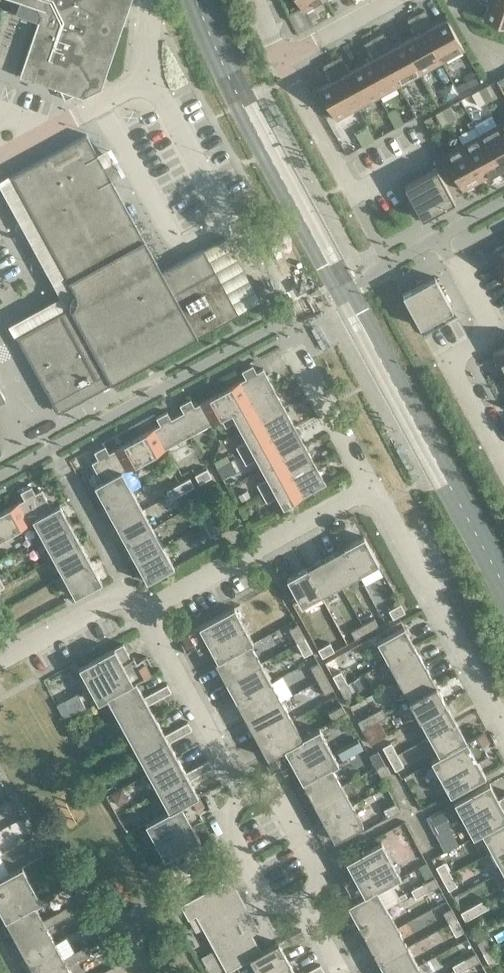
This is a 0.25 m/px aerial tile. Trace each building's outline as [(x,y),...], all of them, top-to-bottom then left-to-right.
[(35,5),(40,15),(20,75),(62,90),(65,97),(73,94),(84,97),(101,89),(131,0),(22,0),(35,5)] [(303,11),(323,0),(297,0),(303,11)] [(488,3),(484,17),(503,24),(503,0),(480,0),(488,3)] [(424,10),(416,14),(442,62),(464,49),(447,18),(433,25),(424,10)] [(442,62),(416,14),(407,19),(416,35),(403,41),(420,73),(442,62)] [(382,33),(374,37),(400,85),(420,73),(403,41),(391,48),(382,33)] [(400,85),(374,37),(365,42),(374,58),(361,65),(379,96),(400,85)] [(340,56),(332,60),(358,108),(379,96),(361,65),(349,71),(340,56)] [(358,108),(332,60),(323,65),(332,81),(318,88),(335,120),(358,108)] [(480,80),(473,67),(463,73),(470,86),(480,80)] [(492,98),(485,85),(478,89),(485,102),(492,98)] [(485,102),(478,89),(471,93),(478,106),(479,106),(485,102)] [(283,132),(289,128),(276,102),(269,106),(283,132)] [(456,118),(449,105),(442,109),(449,121),(456,118)] [(399,114),(396,108),(388,112),(396,127),(416,116),(412,108),(399,114)] [(449,121),(442,109),(435,113),(442,125),(449,121)] [(497,125),(480,134),(499,170),(503,167),(503,137),(497,125)] [(11,175),(13,178),(25,201),(22,211),(33,214),(75,291),(73,292),(72,295),(71,296),(70,299),(70,301),(69,302),(69,304),(70,307),(17,336),(58,411),(121,377),(124,376),(123,376),(153,360),(155,359),(184,343),(187,342),(187,341),(239,313),(238,312),(259,300),(225,237),(204,249),(203,248),(161,271),(157,262),(156,260),(155,260),(108,173),(111,163),(101,160),(87,134),(11,175)] [(499,170),(480,134),(462,144),(481,180),(499,170)] [(481,180),(462,144),(443,155),(462,190),(481,180)] [(405,186),(422,219),(443,208),(445,202),(452,198),(454,202),(454,201),(437,169),(405,186)] [(492,252),(503,274),(503,246),(492,252)] [(453,309),(435,277),(434,277),(436,281),(429,285),(423,283),(402,295),(420,327),(453,309)] [(493,353),(503,374),(503,347),(493,353)] [(246,378),(220,392),(231,411),(274,388),(263,368),(257,372),(253,364),(242,370),(246,378)] [(284,407),(274,388),(231,411),(232,412),(221,418),(226,427),(237,421),(242,430),(284,407)] [(232,412),(231,411),(220,392),(195,406),(191,399),(180,404),(184,412),(178,415),(189,435),(221,418),(232,412)] [(294,424),(284,407),(242,430),(247,439),(236,445),(241,455),(295,425),(294,424)] [(160,424),(135,438),(146,459),(189,435),(178,415),(171,418),(167,411),(157,417),(160,424)] [(305,444),(295,425),(241,455),(246,464),(257,458),(263,468),(305,444)] [(146,459),(135,438),(109,452),(105,445),(94,451),(98,458),(92,461),(102,481),(122,471),(146,459)] [(316,463),(305,444),(263,468),(268,477),(257,483),(262,493),(316,463)] [(219,467),(225,478),(235,472),(230,462),(219,467)] [(326,483),(316,463),(262,493),(267,502),(278,496),(284,506),(326,483)] [(195,474),(200,483),(212,476),(207,468),(195,474)] [(102,481),(95,484),(106,504),(132,490),(122,471),(102,481)] [(190,477),(178,483),(183,492),(195,485),(190,477)] [(183,492),(178,483),(166,490),(171,499),(183,492)] [(0,511),(0,514),(10,533),(34,520),(33,519),(53,508),(52,508),(42,489),(36,492),(32,485),(21,491),(25,498),(0,511)] [(238,494),(242,500),(251,495),(247,489),(238,494)] [(143,509),(132,490),(106,504),(116,523),(143,509)] [(60,503),(52,508),(53,508),(33,519),(34,520),(44,538),(71,523),(60,503)] [(214,519),(207,507),(198,512),(205,524),(214,519)] [(153,528),(143,509),(116,523),(126,542),(153,528)] [(0,514),(0,539),(10,533),(0,514)] [(220,531),(214,519),(205,524),(211,536),(220,531)] [(81,542),(71,523),(44,538),(54,557),(81,542)] [(163,547),(153,528),(126,542),(137,561),(163,547)] [(379,563),(364,536),(344,547),(359,574),(379,563)] [(91,561),(81,542),(54,557),(64,576),(91,561)] [(174,566),(163,547),(137,561),(147,581),(174,566)] [(359,574),(344,547),(326,557),(341,584),(359,574)] [(341,584),(326,557),(307,567),(321,595),(341,584)] [(102,581),(91,561),(64,576),(75,596),(102,581)] [(321,595),(307,567),(287,578),(302,605),(321,595)] [(406,612),(401,603),(389,609),(394,618),(406,612)] [(254,641),(235,606),(182,635),(185,640),(181,641),(186,652),(197,646),(199,652),(210,646),(218,660),(251,643),(254,641)] [(6,608),(0,611),(0,616),(4,624),(13,620),(6,608)] [(375,617),(363,624),(368,632),(379,626),(375,617)] [(305,637),(298,624),(290,628),(297,642),(305,637)] [(368,632),(363,624),(351,630),(356,639),(368,632)] [(378,640),(388,660),(415,645),(404,626),(378,640)] [(313,651),(305,637),(297,642),(304,656),(313,651)] [(330,642),(318,648),(323,657),(335,650),(330,642)] [(132,657),(123,643),(79,667),(98,702),(108,697),(107,697),(136,681),(151,673),(148,669),(152,667),(147,657),(142,659),(137,662),(134,656),(132,657)] [(218,660),(215,661),(226,681),(261,662),(251,643),(218,660)] [(426,664),(415,645),(388,660),(399,679),(426,664)] [(272,681),(261,662),(226,681),(237,700),(272,681)] [(326,675),(319,662),(311,667),(318,680),(326,675)] [(436,683),(426,664),(399,679),(409,698),(436,683)] [(341,670),(333,675),(339,686),(348,682),(341,670)] [(334,689),(326,675),(318,680),(325,693),(334,689)] [(351,680),(356,690),(365,686),(359,676),(351,680)] [(107,697),(108,697),(118,716),(146,700),(148,703),(160,697),(156,690),(144,696),(136,681),(107,697)] [(282,700),(272,681),(237,700),(247,719),(282,700)] [(354,694),(348,682),(339,686),(346,698),(354,694)] [(172,691),(168,683),(156,690),(160,697),(172,691)] [(446,702),(436,683),(409,698),(419,717),(446,702)] [(146,700),(118,716),(128,734),(157,719),(148,703),(146,700)] [(292,719),(282,700),(247,719),(257,738),(292,719)] [(457,721),(446,702),(419,717),(430,736),(457,721)] [(347,713),(342,704),(328,712),(333,720),(347,713)] [(382,708),(370,714),(374,722),(386,716),(382,708)] [(374,722),(370,714),(358,721),(363,729),(374,722)] [(165,734),(157,719),(128,734),(138,754),(167,738),(169,741),(181,735),(177,727),(165,734)] [(302,737),(292,719),(257,738),(268,757),(303,738),(302,737)] [(192,729),(188,721),(177,727),(181,735),(192,729)] [(467,740),(457,721),(430,736),(440,755),(467,740)] [(320,728),(302,737),(303,738),(268,757),(270,761),(265,764),(271,774),(282,768),(284,773),(295,767),(303,782),(332,766),(339,763),(320,728)] [(484,731),(467,740),(440,755),(431,759),(451,795),(486,775),(478,760),(489,754),(486,749),(491,745),(495,743),(490,733),(486,735),(484,731)] [(167,738),(138,754),(149,772),(177,757),(169,741),(167,738)] [(391,741),(383,746),(389,758),(398,753),(391,741)] [(378,750),(370,755),(376,766),(384,762),(378,750)] [(404,765),(398,753),(389,758),(396,770),(404,765)] [(186,772),(177,757),(149,772),(159,791),(188,776),(190,780),(201,773),(197,766),(186,772)] [(213,767),(209,759),(197,766),(201,773),(213,767)] [(391,774),(384,762),(376,766),(382,778),(391,774)] [(332,766),(303,782),(313,801),(342,785),(332,766)] [(188,776),(159,791),(169,810),(189,800),(198,795),(190,780),(188,776)] [(490,782),(454,801),(473,836),(482,832),(482,831),(503,819),(503,793),(498,797),(490,782)] [(353,804),(342,785),(313,801),(324,820),(353,804)] [(123,801),(125,796),(121,788),(110,794),(116,805),(123,801)] [(201,799),(198,795),(189,800),(169,810),(146,823),(165,858),(200,839),(192,824),(203,818),(200,813),(206,810),(206,809),(210,807),(204,797),(201,799)] [(400,810),(395,802),(384,808),(388,817),(400,810)] [(363,824),(353,804),(324,820),(335,839),(363,824)] [(431,816),(440,832),(453,825),(445,809),(431,816)] [(482,832),(492,850),(503,844),(503,819),(482,831),(482,832)] [(412,844),(406,834),(398,839),(404,849),(412,844)] [(346,860),(354,875),(347,879),(344,881),(346,886),(336,892),(341,903),(346,900),(348,904),(377,889),(401,876),(382,841),(346,860)] [(492,850),(502,869),(503,868),(503,844),(492,850)] [(444,861),(436,866),(442,877),(451,873),(444,861)] [(152,863),(145,866),(150,874),(156,871),(152,863)] [(0,878),(0,909),(6,920),(35,904),(42,901),(22,866),(0,878)] [(457,885),(451,873),(442,877),(449,889),(457,885)] [(440,885),(435,876),(423,882),(428,891),(440,885)] [(246,922),(223,881),(181,904),(189,918),(196,914),(227,971),(250,958),(262,951),(252,933),(259,929),(253,918),(246,922)] [(428,891),(423,882),(411,889),(416,897),(428,891)] [(377,889),(348,904),(359,923),(388,908),(377,889)] [(484,899),(473,905),(477,913),(489,907),(484,899)] [(35,904),(6,920),(16,939),(45,923),(43,919),(35,904)] [(477,913),(473,905),(461,911),(465,920),(477,913)] [(66,907),(54,913),(58,920),(70,914),(66,907)] [(458,919),(452,907),(443,912),(449,923),(458,919)] [(398,927),(388,908),(359,923),(369,942),(398,927)] [(58,920),(54,913),(43,919),(45,923),(16,939),(27,958),(56,942),(47,927),(58,920)] [(464,930),(458,919),(449,923),(456,935),(464,930)] [(408,945),(398,927),(369,942),(379,961),(408,945)] [(302,929),(290,936),(294,944),(306,937),(302,929)] [(486,937),(477,941),(484,953),(492,948),(486,937)] [(56,942),(27,958),(35,972),(43,972),(66,961),(68,964),(79,958),(75,951),(64,957),(56,942)] [(278,942),(262,951),(250,958),(258,972),(267,972),(289,961),(278,942)] [(87,945),(75,951),(79,958),(91,952),(87,945)] [(408,945),(379,961),(386,972),(402,972),(418,964),(408,945)] [(498,960),(492,948),(484,953),(490,965),(498,960)] [(481,960),(476,952),(464,958),(469,967),(481,960)] [(464,958),(452,965),(457,972),(469,967),(464,958)] [(43,972),(72,972),(68,964),(66,961),(43,972)] [(289,961),(267,972),(296,972),(289,961)] [(321,964),(309,970),(310,972),(322,972),(325,971),(321,964)] [(418,964),(402,972),(423,972),(418,964)]
